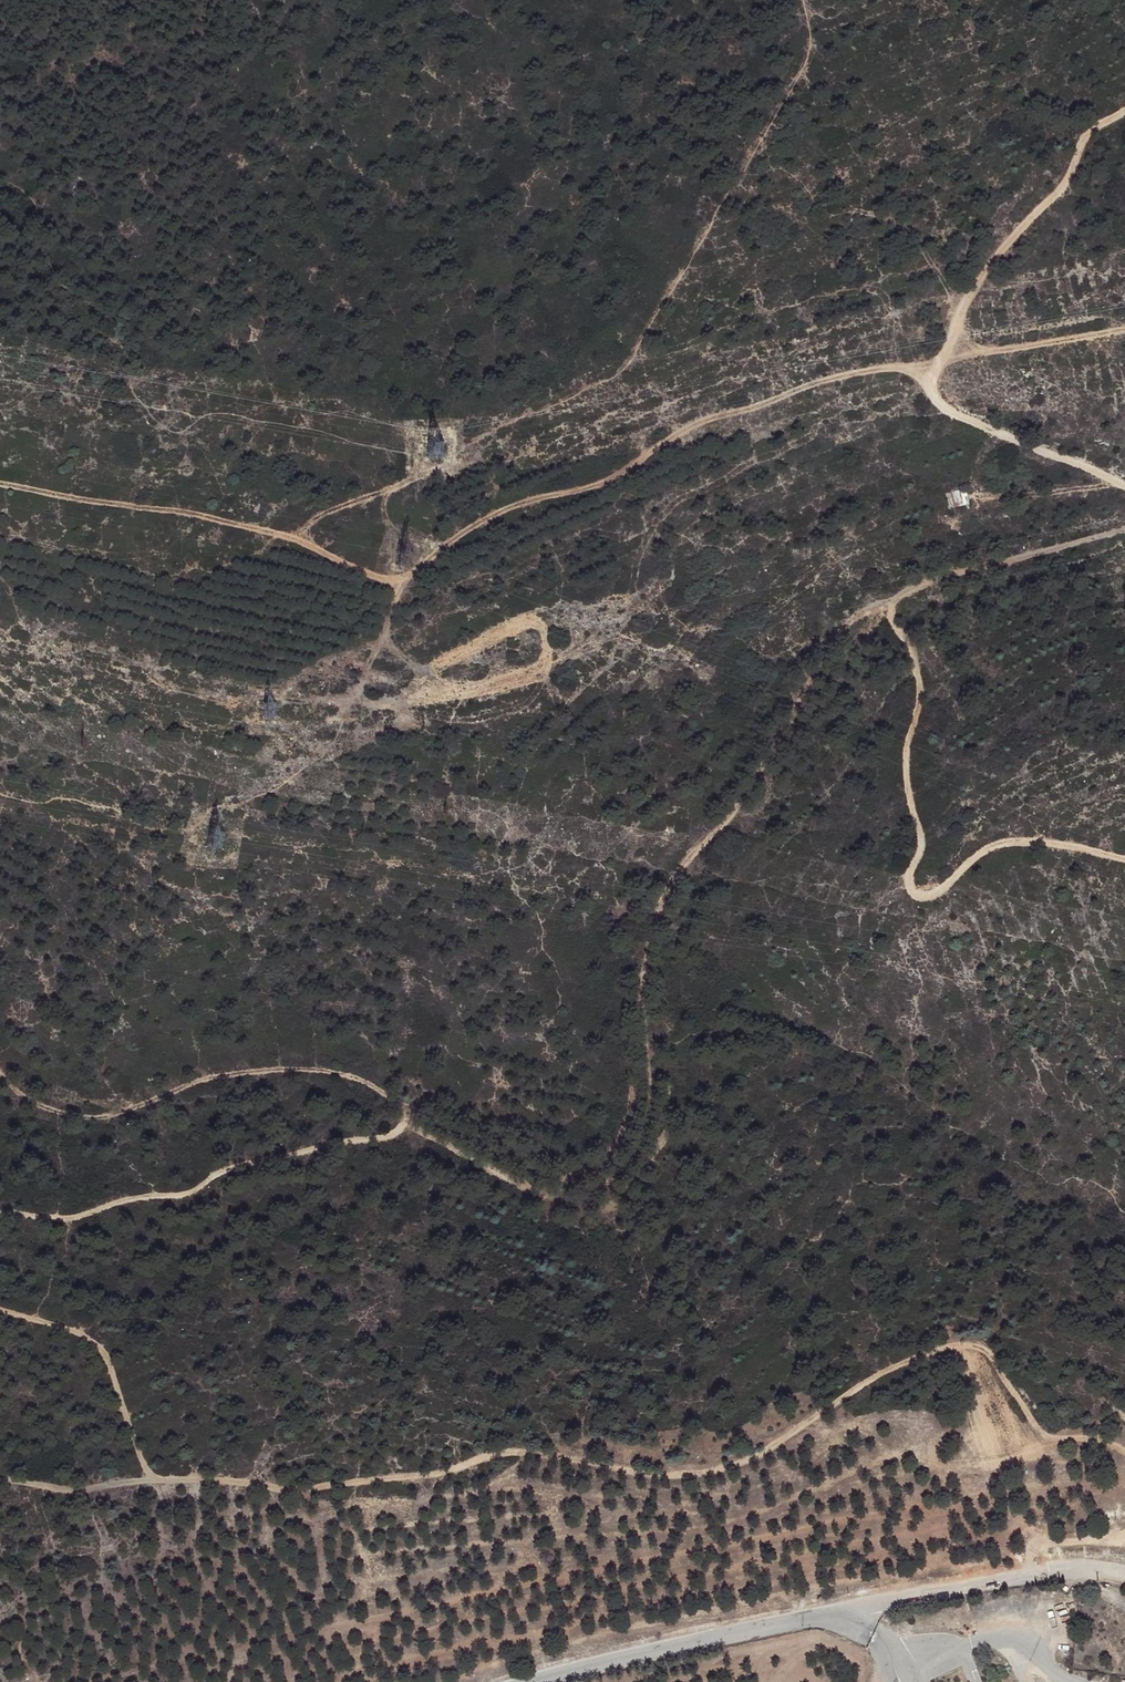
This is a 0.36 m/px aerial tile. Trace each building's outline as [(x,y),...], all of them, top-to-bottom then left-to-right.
[(949,509),(969,503),(965,489),(945,494),(949,509)] [(1031,1616),(1030,1599),(1022,1599),(1023,1617),(1031,1616)]
